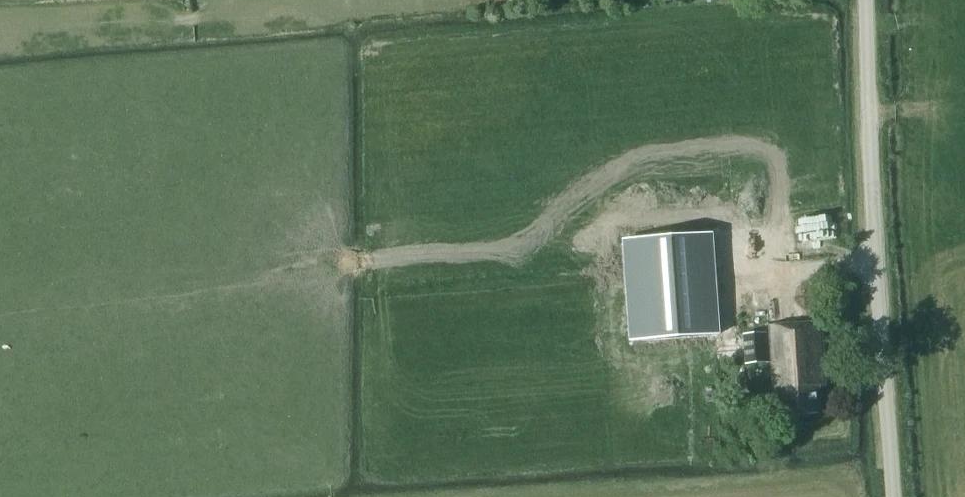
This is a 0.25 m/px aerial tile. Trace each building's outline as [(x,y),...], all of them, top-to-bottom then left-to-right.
[(711,233),(626,239),(633,341),(718,335),(711,233)] [(730,333),(721,333),(721,354),(745,354),(744,315),(729,315),(730,333)] [(744,333),(745,337),(746,355),(746,364),(772,362),(775,396),(780,396),(781,415),(822,412),(820,386),(826,386),(821,321),(766,325),(766,331),(744,333)]
